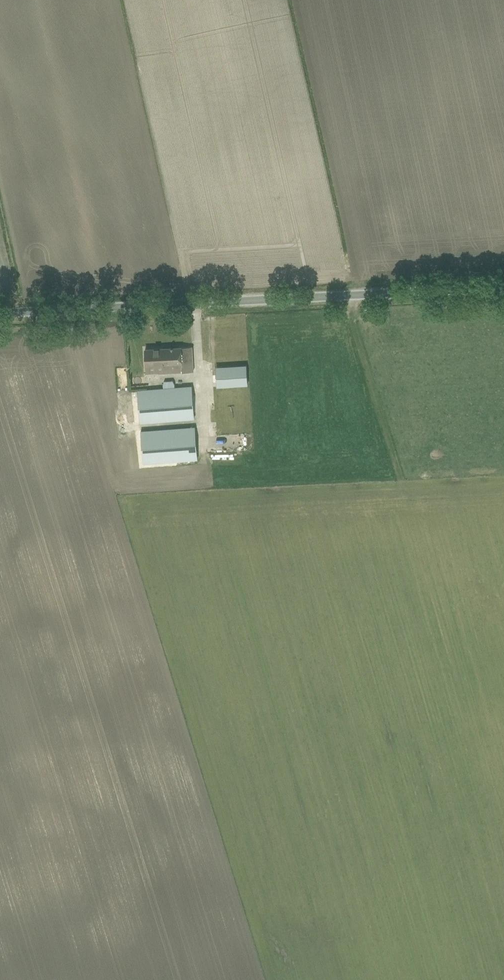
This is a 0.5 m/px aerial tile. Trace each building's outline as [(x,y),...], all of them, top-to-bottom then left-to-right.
[(145,349),(147,374),(194,371),(192,347),(145,349)] [(246,364),(216,366),(217,386),(248,384),(246,364)] [(137,390),(140,423),(195,419),(192,385),(137,390)] [(141,430),(143,464),(198,460),(195,426),(141,430)]
